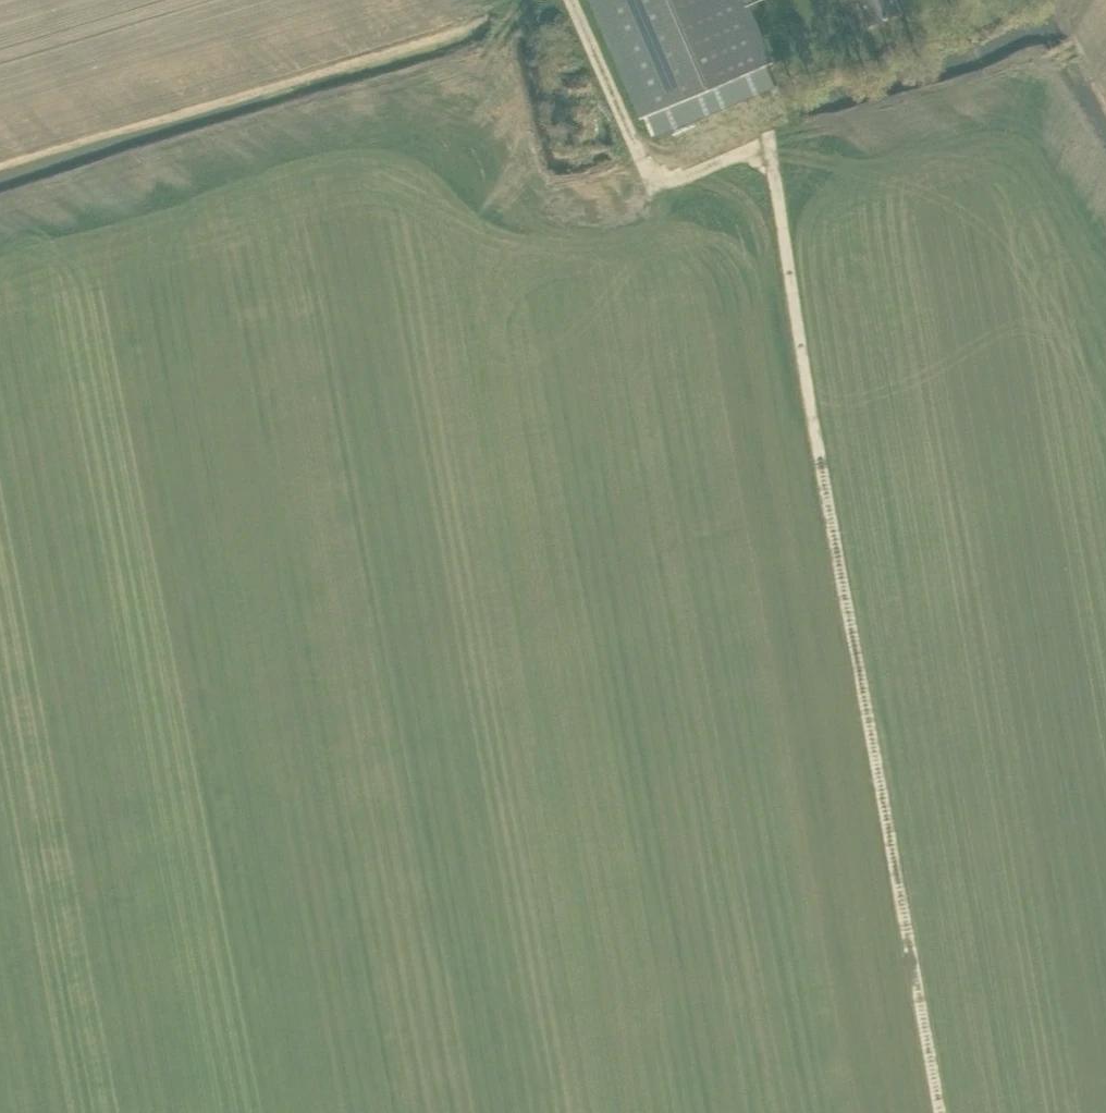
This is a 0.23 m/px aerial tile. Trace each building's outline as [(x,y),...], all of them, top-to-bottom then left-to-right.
[(741,0),(587,0),(638,120),(773,63),(748,4),(743,6),(741,0)] [(867,26),(898,13),(893,0),(856,0),(867,26)]
